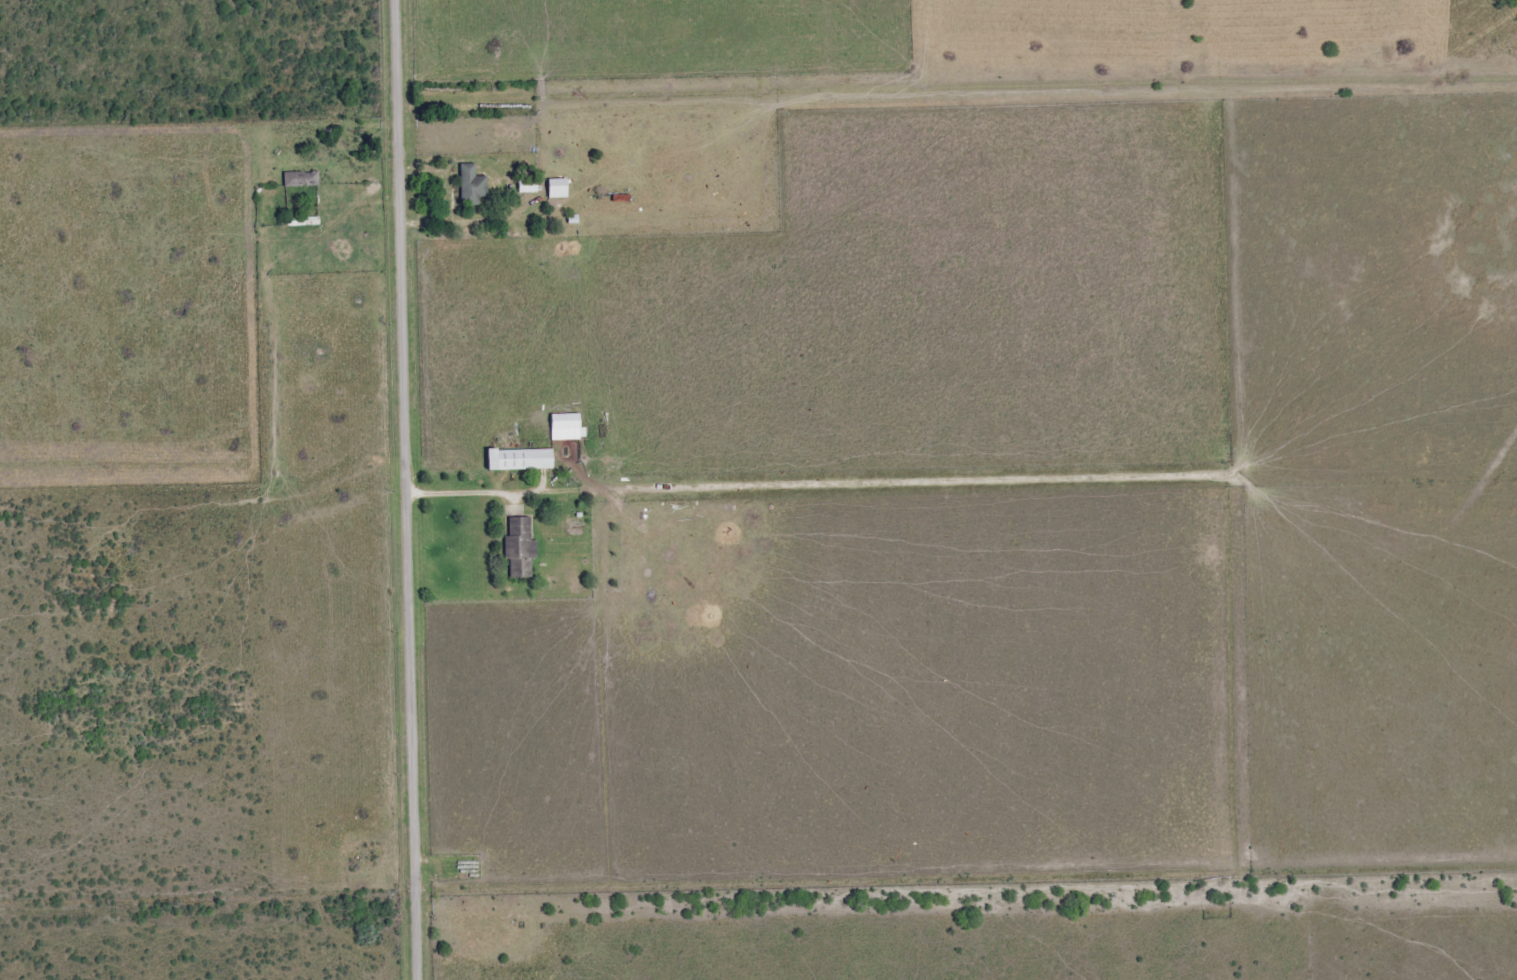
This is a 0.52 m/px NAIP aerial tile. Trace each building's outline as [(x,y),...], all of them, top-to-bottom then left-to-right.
[(459,164),(461,206),(479,205),(478,197),(486,197),(485,177),(474,177),(474,164),(459,164)] [(318,186),(317,172),(283,173),(283,187),(318,186)] [(547,180),(548,199),(567,198),(566,179),(547,180)] [(578,414),(550,415),(550,441),(585,440),(585,428),(579,428),(578,414)] [(487,471),(552,469),(551,450),(486,451),(487,471)] [(530,541),(529,518),(508,518),(508,537),(505,537),(506,579),(531,578),(530,559),(536,558),(536,541),(530,541)]
